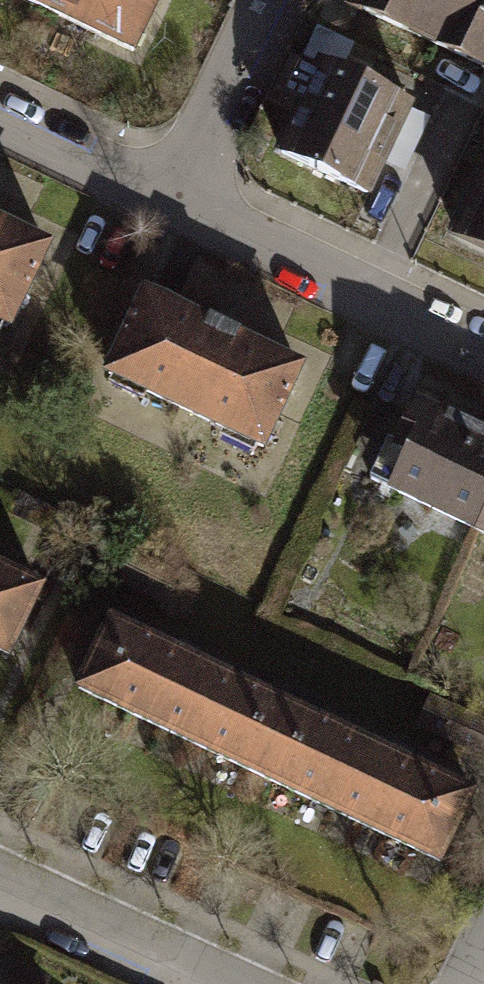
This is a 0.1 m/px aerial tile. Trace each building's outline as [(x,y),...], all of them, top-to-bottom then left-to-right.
[(66,0),(16,0),(57,19),(66,0)] [(161,0),(66,0),(57,19),(136,55),(161,0)] [(351,0),(416,32),(432,0),(351,0)] [(416,32),(483,65),(483,0),(432,0),(416,32)] [(305,55),(322,64),(278,153),(368,198),(412,109),(339,73),(352,46),(318,29),(305,55)] [(472,245),(483,251),(483,220),(472,245)] [(0,226),(0,328),(19,337),(59,254),(0,226)] [(313,380),(143,298),(103,381),(273,462),(313,380)] [(483,513),(483,435),(419,404),(398,448),(412,454),(394,490),(476,529),(483,513)] [(42,590),(0,570),(0,651),(10,656),(42,590)] [(262,776),(293,711),(112,625),(81,690),(262,776)] [(440,861),(471,795),(293,711),(262,776),(440,861)]
